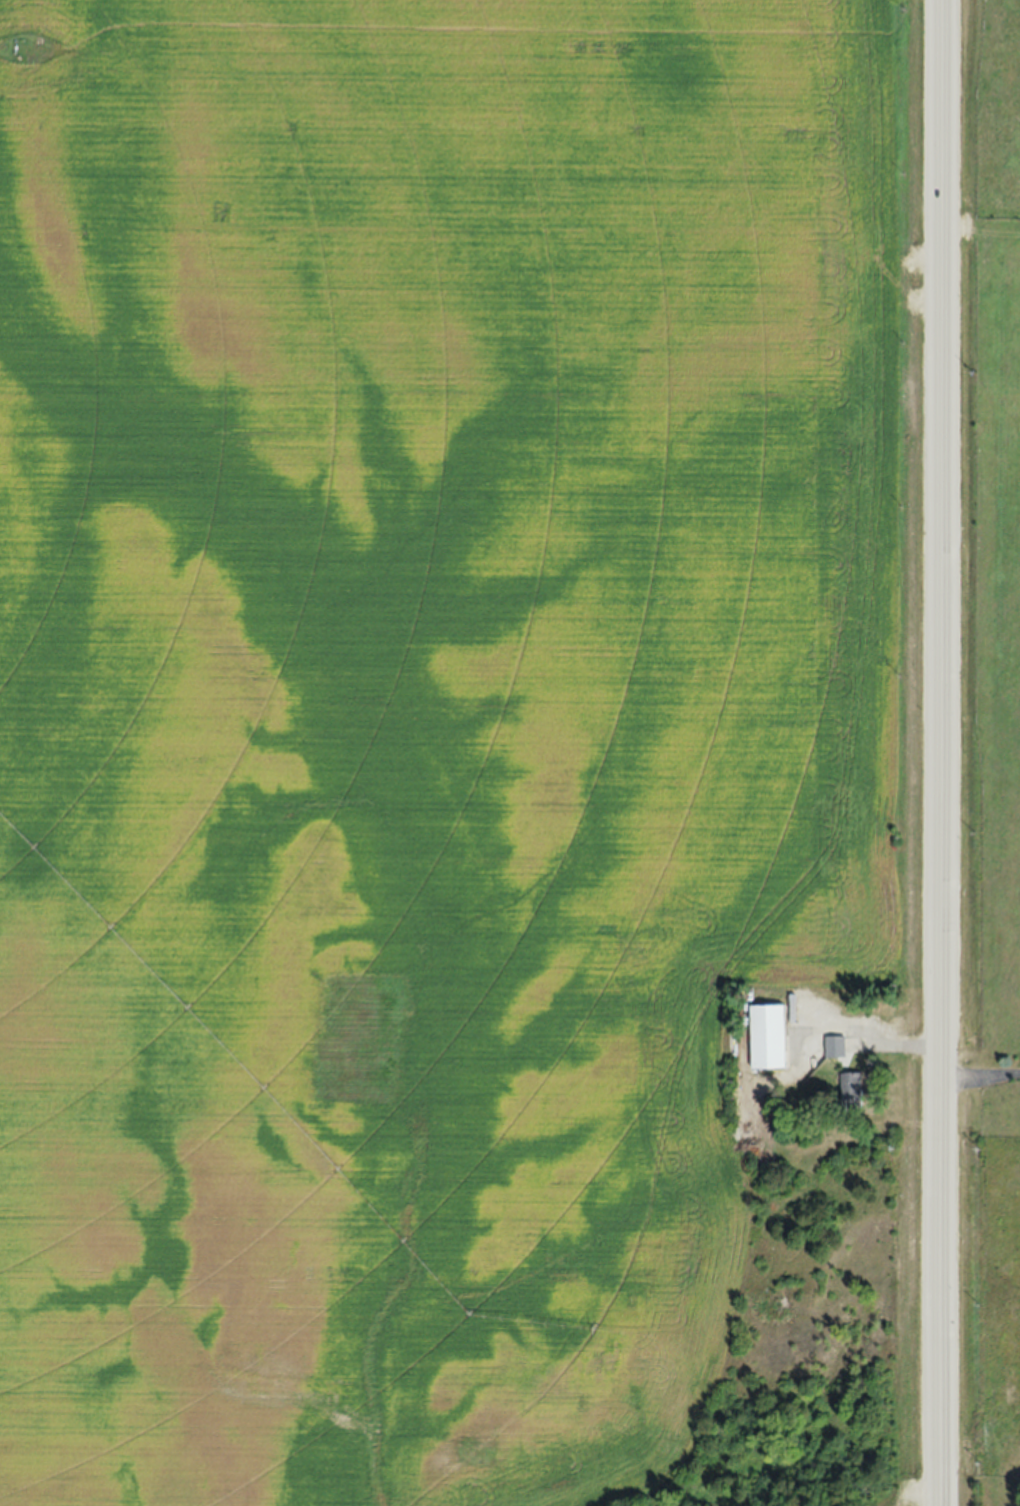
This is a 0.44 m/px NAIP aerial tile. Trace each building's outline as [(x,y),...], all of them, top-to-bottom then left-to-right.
[(785,1070),(785,1006),(750,1006),(750,1070),(785,1070)] [(845,1037),(826,1037),(826,1058),(845,1058),(845,1037)] [(842,1074),(842,1109),(862,1109),(862,1074),(842,1074)]
